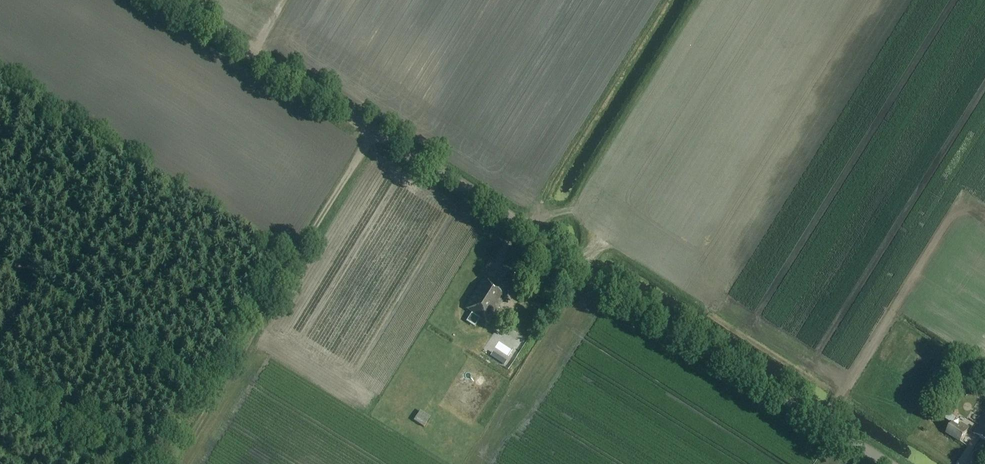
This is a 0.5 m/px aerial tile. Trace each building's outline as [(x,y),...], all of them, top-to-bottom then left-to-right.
[(506,292),(516,278),(503,269),(494,284),(484,278),(465,309),(488,324),(508,293),(506,292)] [(453,315),(451,327),(462,329),(464,318),(453,315)] [(984,414),(972,433),(984,441),(984,415),(984,414)] [(959,442),(968,428),(961,423),(958,428),(952,424),(946,433),(959,442)]
